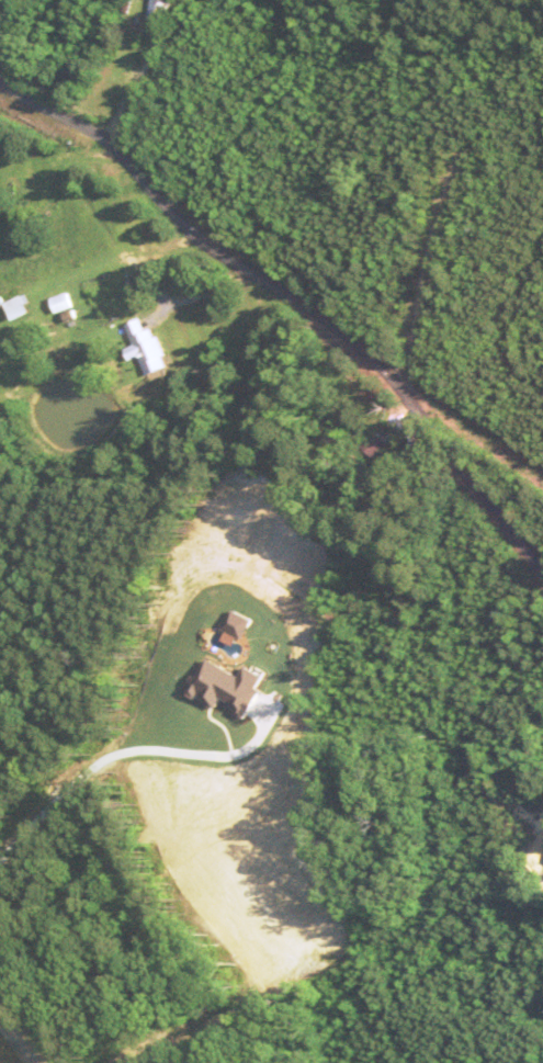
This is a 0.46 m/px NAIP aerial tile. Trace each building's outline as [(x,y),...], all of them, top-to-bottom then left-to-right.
[(171,0),(154,0),(151,23),(168,25),(171,0)] [(32,313),(24,295),(7,303),(15,321),(32,313)] [(171,367),(156,327),(146,331),(141,319),(127,324),(135,346),(127,349),(131,361),(143,357),(150,375),(171,367)] [(367,446),(378,458),(395,442),(383,430),(367,446)]
